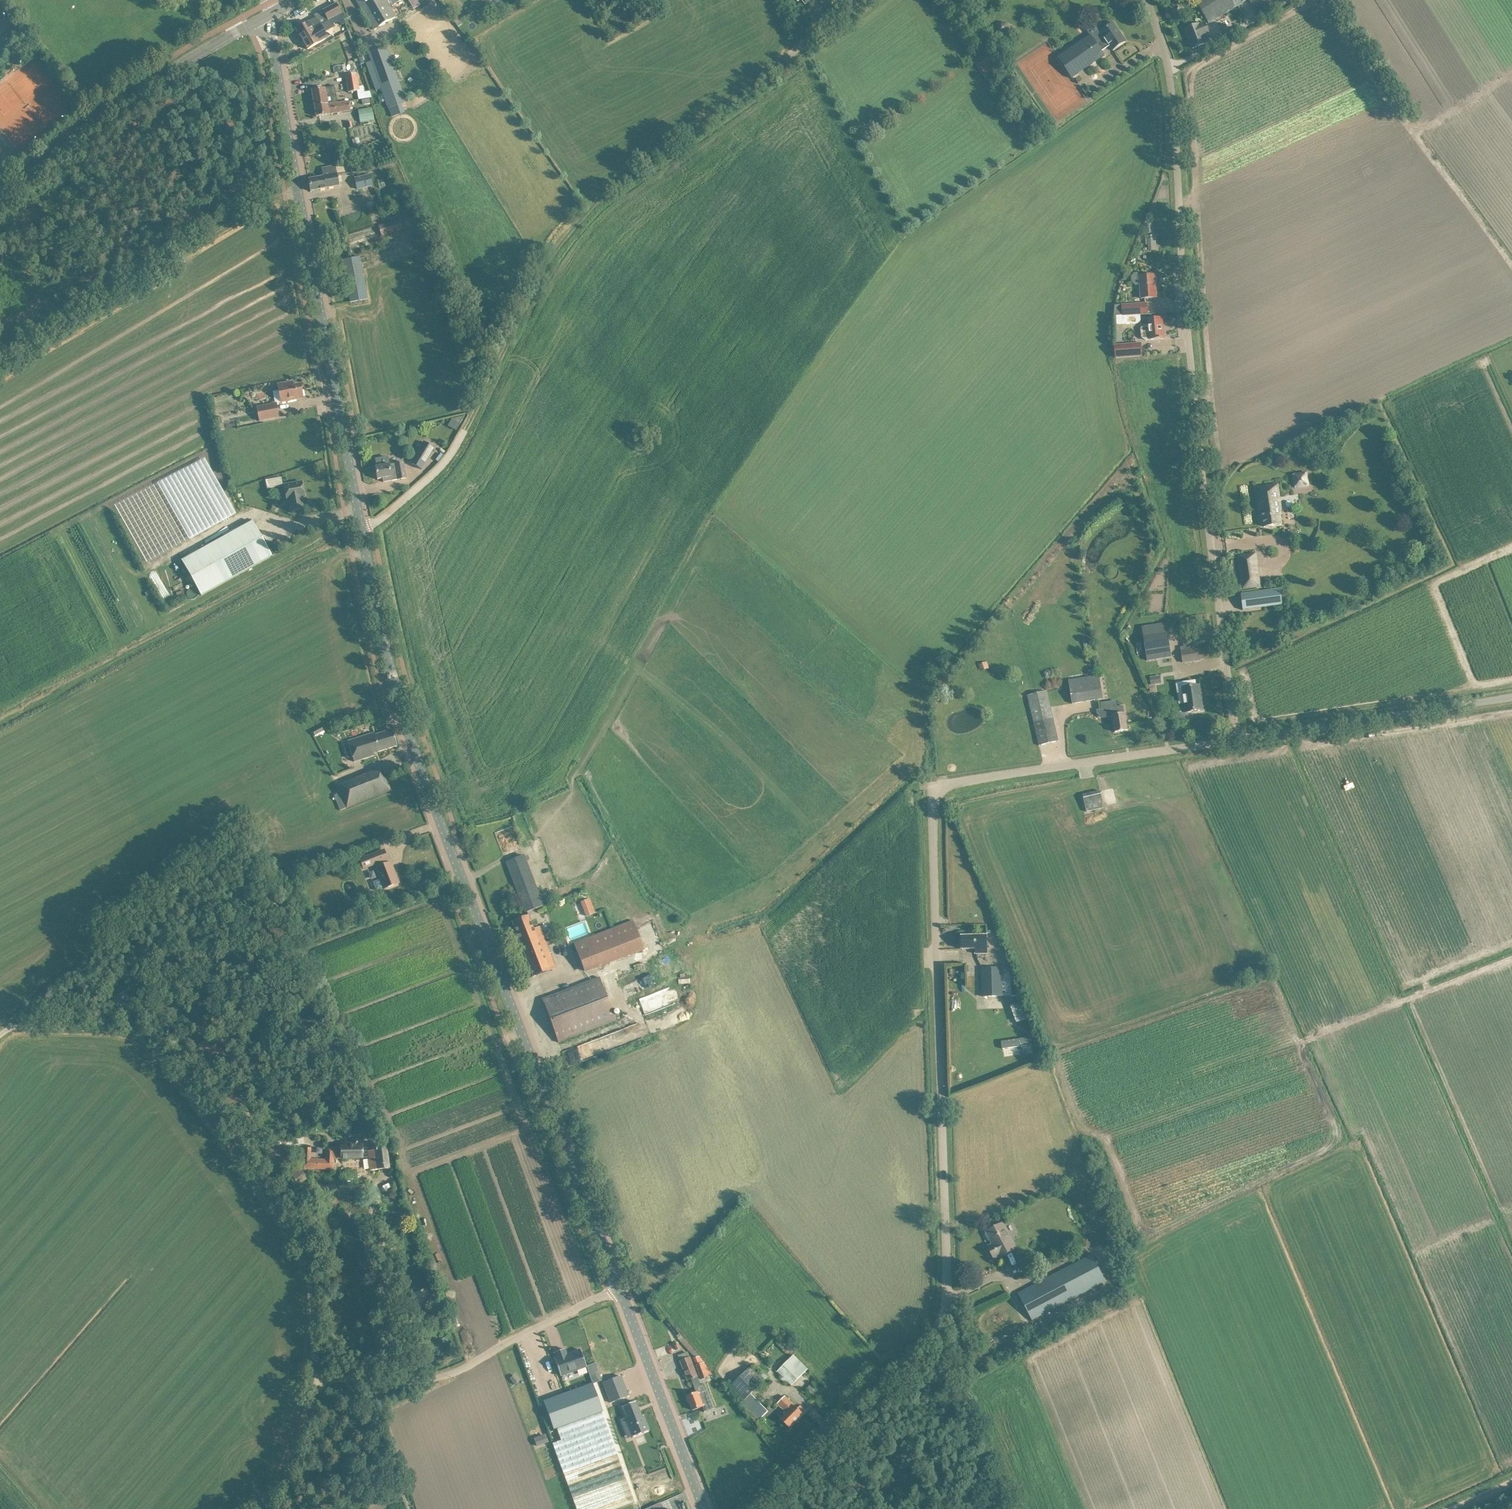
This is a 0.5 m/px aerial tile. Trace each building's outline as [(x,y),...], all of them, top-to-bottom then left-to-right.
[(339,9),(340,8),(337,0),(332,0),(334,4),(323,11),(328,20),(329,19),(330,19),(341,13),(339,9)] [(374,30),(395,17),(385,0),(363,0),(366,6),(361,9),(374,30)] [(1209,22),(1246,0),(1195,0),(1209,22)] [(1250,0),(1259,15),(1284,0),(1250,0)] [(341,13),(330,19),(332,24),(337,21),(340,22),(341,25),(345,23),(341,13)] [(307,32),(317,26),(320,24),(316,17),(308,22),(295,29),(303,42),(310,37),(307,32)] [(334,27),(330,19),(329,19),(328,20),(321,24),(321,23),(320,24),(317,26),(307,32),(310,37),(303,42),(302,42),(302,43),(303,42),(304,44),(303,45),(306,49),(307,48),(307,49),(320,42),(328,37),(325,32),(334,27)] [(1193,48),(1207,43),(1204,36),(1209,34),(1205,22),(1199,24),(1185,29),(1193,48)] [(1102,51),(1110,46),(1113,50),(1126,42),(1113,23),(1100,32),(1095,24),(1087,30),(1091,36),(1091,35),(1102,51)] [(1091,35),(1091,36),(1058,58),(1071,78),(1105,55),(1102,51),(1091,35)] [(353,39),(346,42),(349,48),(356,46),(353,39)] [(368,53),(388,109),(411,101),(397,62),(392,64),(386,47),(368,53)] [(346,76),(349,93),(357,91),(359,100),(371,98),(370,91),(365,92),(364,86),(360,87),(357,74),(346,76)] [(314,107),(320,106),(327,105),(327,104),(337,103),(334,86),(324,88),(311,90),(314,107)] [(327,105),(320,106),(314,107),(316,117),(329,114),(350,110),(349,101),(327,105)] [(360,123),(374,120),(372,108),(358,111),(360,123)] [(354,150),(362,148),(359,139),(352,141),(354,150)] [(311,191),(339,186),(335,165),(322,168),(324,176),(309,179),(311,191)] [(357,189),(373,186),(370,175),(355,178),(357,189)] [(342,218),(353,252),(383,242),(380,232),(381,232),(383,236),(402,229),(401,229),(417,224),(414,215),(379,226),(379,224),(374,226),(368,209),(342,218)] [(350,302),(367,299),(359,257),(342,260),(350,302)] [(1135,274),(1132,278),(1132,282),(1135,285),(1140,285),(1141,298),(1157,297),(1155,275),(1138,276),(1138,274),(1135,274)] [(1115,306),(1114,316),(1148,314),(1147,303),(1122,305),(1122,307),(1115,307),(1116,306),(1115,306)] [(1142,334),(1142,338),(1146,340),(1149,340),(1165,338),(1163,318),(1148,319),(1149,326),(1144,326),(1145,331),(1142,334)] [(1141,343),(1115,345),(1116,358),(1142,356),(1141,343)] [(292,381),(277,384),(281,402),(303,398),(300,384),(293,386),(292,381)] [(256,407),(259,421),(279,417),(276,403),(256,407)] [(455,422),(464,426),(467,420),(458,415),(455,422)] [(197,430),(206,426),(203,420),(194,425),(197,430)] [(434,448),(423,442),(411,463),(421,469),(434,448)] [(398,479),(406,478),(403,462),(389,465),(388,457),(376,459),(376,458),(375,458),(377,467),(375,467),(375,468),(373,469),(374,474),(376,474),(377,480),(378,480),(378,479),(382,478),(383,482),(392,480),(398,479)] [(116,470),(122,466),(118,460),(112,464),(116,470)] [(179,468),(136,487),(139,489),(162,489),(164,494),(180,487),(185,500),(176,500),(174,503),(170,493),(170,513),(173,513),(180,530),(164,537),(162,531),(149,548),(153,555),(208,531),(217,519),(216,515),(213,516),(223,502),(223,495),(205,482),(205,481),(189,488),(189,476),(179,468)] [(1306,472),(1293,474),(1295,487),(1308,485),(1306,472)] [(282,477),(266,480),(267,488),(284,485),(282,477)] [(302,482),(284,485),(287,500),(289,500),(291,511),(304,509),(301,498),(305,497),(302,482)] [(1264,490),(1257,491),(1260,512),(1262,511),(1264,527),(1281,524),(1277,499),(1279,498),(1277,485),(1264,487),(1264,490)] [(108,503),(90,513),(93,518),(111,509),(108,503)] [(182,560),(201,595),(272,556),(252,521),(182,560)] [(103,531),(105,537),(116,534),(115,528),(103,531)] [(113,559),(128,554),(126,548),(111,553),(113,559)] [(1243,588),(1259,586),(1255,554),(1239,556),(1243,588)] [(118,577),(121,583),(144,572),(141,566),(118,577)] [(184,568),(167,575),(170,582),(187,575),(184,568)] [(141,590),(145,599),(154,595),(150,586),(141,590)] [(1241,594),(1243,610),(1283,605),(1281,589),(1241,594)] [(180,605),(191,600),(189,596),(178,601),(180,605)] [(1197,624),(1198,626),(1203,626),(1202,615),(1190,617),(1191,625),(1197,624)] [(1166,623),(1142,627),(1147,660),(1171,657),(1166,623)] [(1200,660),(1199,648),(1181,651),(1183,663),(1200,660)] [(1103,698),(1099,676),(1069,681),(1072,703),(1103,698)] [(1186,712),(1203,710),(1199,685),(1196,686),(1195,681),(1182,683),(1184,694),(1179,695),(1180,704),(1185,703),(1186,712)] [(1039,745),(1059,741),(1047,691),(1028,695),(1039,745)] [(1098,710),(1099,715),(1101,717),(1109,716),(1113,716),(1115,732),(1128,730),(1123,706),(1098,710)] [(347,741),(354,761),(373,755),(373,753),(397,745),(392,730),(375,735),(374,733),(347,741)] [(376,770),(342,783),(344,790),(331,795),(338,811),(392,790),(386,775),(379,777),(376,770)] [(1084,799),(1087,811),(1104,807),(1101,795),(1084,799)] [(364,868),(375,864),(376,868),(380,879),(374,882),(377,891),(383,888),(384,889),(399,883),(391,862),(388,863),(387,860),(388,859),(384,850),(360,859),(364,868)] [(525,912),(543,906),(524,855),(506,862),(525,912)] [(555,968),(543,936),(540,927),(534,929),(529,916),(512,922),(533,976),(555,968)] [(585,972),(644,949),(633,921),(574,944),(585,972)] [(987,935),(970,936),(970,934),(964,934),(964,936),(962,936),(962,938),(960,938),(960,944),(962,944),(962,949),(976,949),(976,954),(987,953),(987,935)] [(983,996),(1003,996),(1002,968),(982,968),(983,996)] [(616,1021),(599,977),(542,999),(559,1043),(616,1021)] [(125,992),(113,999),(117,1006),(119,1005),(125,1014),(132,1010),(127,1000),(129,999),(125,992)] [(1028,1018),(1023,1003),(1014,1006),(1019,1021),(1028,1018)] [(1032,1045),(1031,1037),(1001,1041),(1002,1049),(1032,1045)] [(374,1118),(367,1121),(369,1127),(376,1124),(374,1118)] [(376,1150),(368,1151),(362,1151),(362,1144),(358,1144),(358,1141),(356,1141),(356,1136),(350,1137),(350,1142),(345,1142),(345,1146),(340,1146),(340,1147),(341,1158),(369,1157),(370,1170),(388,1168),(386,1146),(376,1147),(376,1150)] [(341,1158),(340,1147),(334,1147),(326,1147),(325,1160),(310,1159),(311,1149),(305,1148),(304,1163),(303,1168),(332,1170),(332,1158),(341,1158)] [(302,1162),(302,1153),(290,1153),(290,1162),(302,1162)] [(986,1232),(993,1244),(995,1249),(991,1251),(994,1259),(999,1256),(1000,1257),(1005,1255),(1011,1252),(1016,1249),(1012,1240),(1010,1242),(1001,1225),(1003,1224),(1003,1223),(986,1232)] [(1039,1261),(1034,1251),(1019,1259),(1024,1269),(1039,1261)] [(1018,1294),(1032,1320),(1106,1281),(1092,1255),(1018,1294)] [(554,1353),(556,1358),(554,1359),(560,1376),(586,1367),(580,1350),(567,1355),(565,1349),(554,1353)] [(778,1371),(792,1385),(808,1369),(794,1355),(778,1371)] [(707,1382),(711,1392),(719,1389),(715,1379),(716,1379),(702,1359),(700,1356),(694,1358),(702,1379),(708,1376),(709,1381),(707,1382)] [(698,1376),(691,1357),(681,1361),(688,1380),(692,1379),(698,1376)] [(742,1403),(759,1421),(768,1412),(751,1394),(765,1380),(751,1366),(731,1386),(744,1400),(742,1403)] [(601,1381),(599,1373),(590,1376),(592,1383),(593,1384),(601,1381)] [(515,1375),(510,1378),(515,1385),(520,1381),(515,1375)] [(620,1376),(603,1383),(611,1403),(628,1396),(620,1376)] [(709,1396),(704,1384),(701,1385),(698,1376),(692,1379),(697,1393),(688,1396),(693,1410),(703,1406),(705,1411),(704,1412),(705,1412),(715,1408),(714,1408),(709,1396)] [(557,1428),(602,1412),(603,1411),(593,1384),(592,1383),(543,1401),(554,1429),(557,1428)] [(787,1413),(781,1419),(789,1427),(806,1411),(801,1406),(798,1408),(785,1396),(778,1403),(787,1413)] [(635,1402),(622,1407),(626,1414),(628,1422),(626,1423),(632,1437),(639,1434),(638,1434),(642,1433),(649,1430),(643,1416),(641,1417),(635,1402)] [(602,1412),(557,1428),(561,1441),(553,1444),(563,1473),(576,1508),(616,1508),(634,1502),(602,1412)] [(546,1435),(534,1439),(537,1446),(549,1442),(546,1435)]
